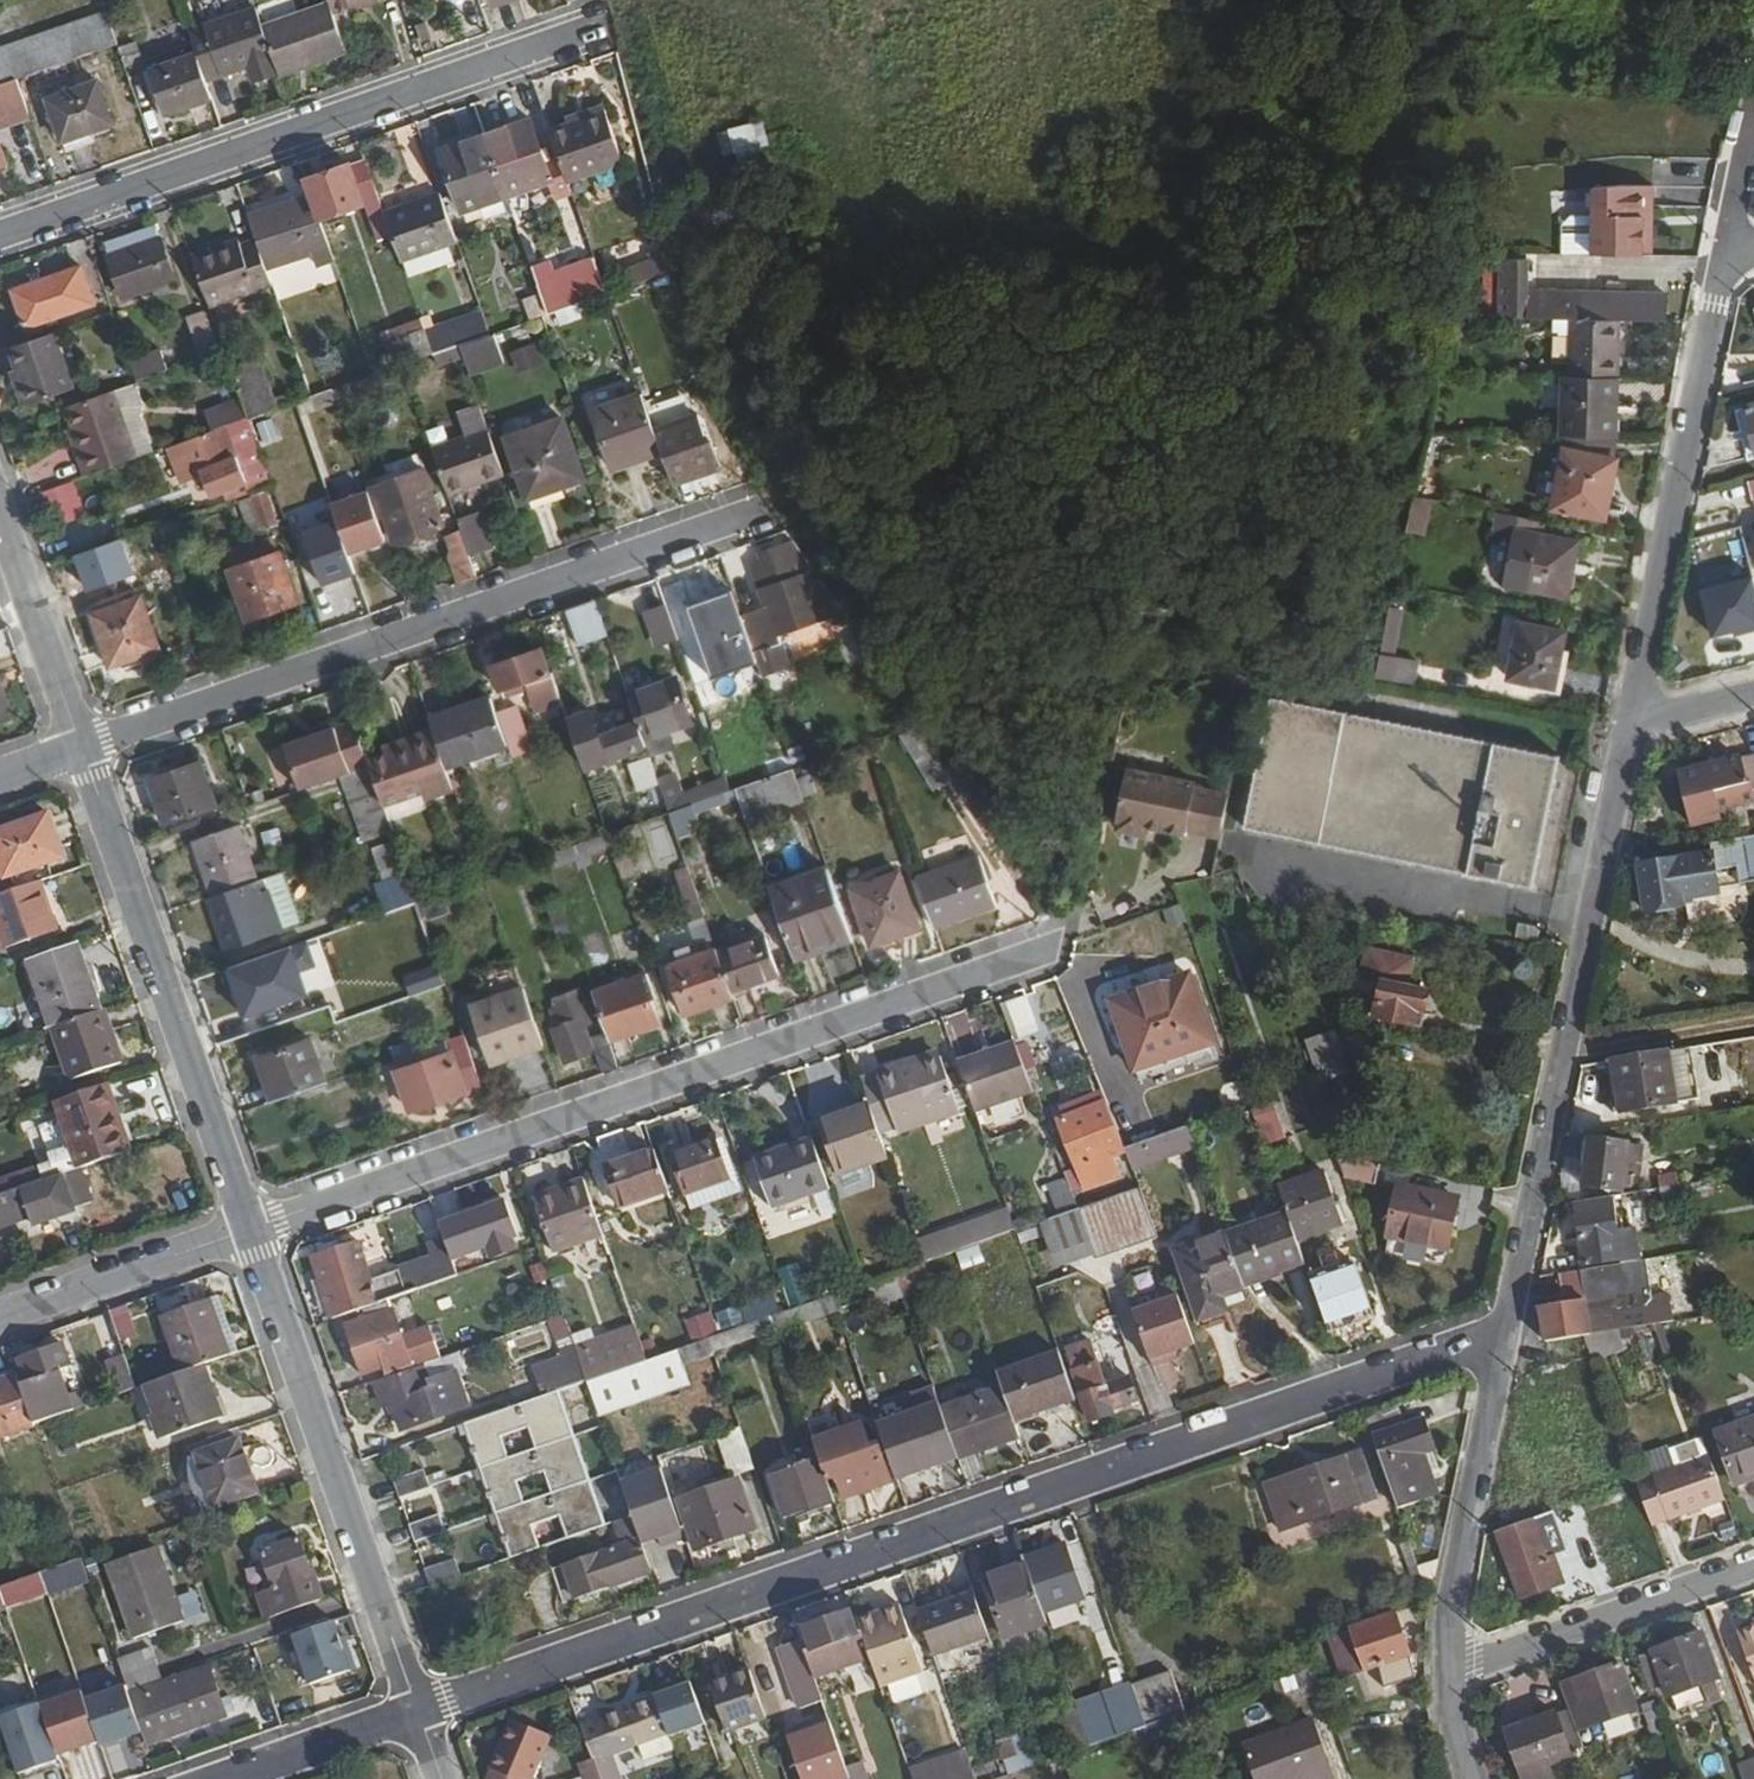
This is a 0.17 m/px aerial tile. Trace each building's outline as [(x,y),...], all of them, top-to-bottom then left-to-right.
[(326,3),(330,14),(369,0),(325,0),(326,3)] [(259,26),(276,75),(343,53),(330,14),(326,3),(259,26)] [(185,31),(193,55),(203,82),(245,68),(251,84),(276,75),(259,26),(253,9),(185,31)] [(0,51),(0,85),(14,80),(114,46),(104,16),(0,51)] [(145,71),(160,116),(209,99),(203,82),(193,55),(145,71)] [(24,108),(14,80),(0,85),(0,116),(24,108)] [(45,102),(60,144),(110,127),(96,85),(45,102)] [(552,132),(562,161),(569,181),(627,161),(611,112),(552,132)] [(22,162),(6,119),(0,122),(0,170),(22,162)] [(722,156),(766,142),(759,119),(715,132),(722,156)] [(488,136),(509,197),(553,182),(559,201),(574,196),(569,181),(562,161),(547,166),(531,121),(488,136)] [(442,152),(463,213),(509,197),(488,136),(442,152)] [(311,195),(319,218),(380,197),(367,160),(306,180),(311,195)] [(1595,195),(1594,261),(1644,262),(1644,240),(1644,223),(1653,213),(1654,192),(1621,192),(1595,195)] [(385,212),(401,261),(458,242),(441,193),(385,212)] [(250,216),(257,238),(262,252),(270,249),(273,258),(310,244),(318,265),(333,260),(319,218),(311,195),(250,216)] [(1653,240),(1653,213),(1644,223),(1644,240),(1653,240)] [(106,244),(109,255),(160,238),(156,227),(106,244)] [(109,255),(122,294),(173,277),(160,238),(109,255)] [(193,254),(210,305),(273,284),(262,252),(257,238),(243,243),(227,248),(225,243),(193,254)] [(625,270),(631,286),(677,270),(671,248),(651,255),(653,260),(625,270)] [(1503,258),(1502,317),(1529,318),(1529,303),(1529,290),(1529,258),(1503,258)] [(83,264),(95,301),(107,297),(94,260),(83,264)] [(14,288),(26,325),(42,319),(44,327),(59,322),(57,314),(95,301),(83,264),(14,288)] [(600,271),(542,292),(549,314),(608,293),(600,271)] [(1605,283),(1605,292),(1624,292),(1624,284),(1605,283)] [(1569,291),(1529,290),(1529,303),(1529,318),(1573,319),(1620,320),(1665,321),(1665,293),(1624,292),(1605,292),(1569,291)] [(100,305),(102,311),(111,309),(109,301),(100,305)] [(425,330),(433,354),(461,344),(490,334),(482,310),(425,330)] [(192,320),(202,351),(219,345),(209,315),(192,320)] [(1573,319),(1571,379),(1611,381),(1617,381),(1620,320),(1573,319)] [(10,346),(30,404),(74,388),(54,331),(10,346)] [(397,340),(404,364),(433,353),(425,331),(397,340)] [(233,370),(247,412),(249,417),(268,410),(264,402),(273,399),(260,360),(246,364),(235,333),(225,337),(235,369),(233,370)] [(461,344),(470,373),(503,362),(493,333),(490,334),(461,344)] [(533,342),(510,350),(517,369),(540,361),(533,342)] [(130,363),(137,383),(138,382),(169,372),(162,352),(130,363)] [(337,369),(343,384),(373,374),(367,358),(337,369)] [(1567,379),(1565,434),(1615,436),(1616,413),(1611,413),(1611,381),(1571,379),(1567,379)] [(114,391),(136,456),(161,447),(138,382),(137,383),(114,391)] [(70,406),(85,452),(79,454),(86,473),(136,456),(114,391),(70,406)] [(595,409),(614,466),(662,449),(655,429),(643,393),(595,409)] [(489,429),(481,407),(459,415),(467,437),(489,429)] [(249,417),(253,428),(258,445),(275,439),(277,438),(268,410),(249,417)] [(234,416),(236,422),(249,417),(247,412),(234,416)] [(507,431),(530,496),(565,485),(563,478),(582,472),(561,413),(507,431)] [(655,429),(662,449),(674,482),(704,473),(702,465),(718,460),(712,441),(708,442),(699,415),(655,429)] [(236,422),(239,433),(253,428),(249,417),(236,422)] [(202,472),(212,496),(254,478),(250,468),(244,470),(239,457),(230,437),(239,433),(236,422),(188,438),(202,472)] [(433,448),(448,494),(505,476),(489,429),(433,448)] [(1565,447),(1553,505),(1605,516),(1606,511),(1602,510),(1611,466),(1615,467),(1618,458),(1565,447)] [(423,463),(362,485),(387,554),(416,543),(448,532),(423,463)] [(72,480),(26,496),(33,516),(51,510),(56,524),(84,514),(72,480)] [(360,493),(324,502),(332,534),(345,562),(379,545),(368,523),(360,493)] [(255,511),(261,529),(279,524),(269,494),(239,503),(243,515),(255,511)] [(334,549),(323,508),(290,516),(301,560),(316,589),(346,573),(334,549)] [(456,516),(464,543),(468,553),(489,546),(477,509),(456,516)] [(1513,531),(1537,536),(1540,521),(1496,512),(1493,532),(1512,536),(1513,531)] [(216,517),(219,524),(227,522),(225,515),(216,517)] [(1512,536),(1503,583),(1560,594),(1565,567),(1571,568),(1576,544),(1537,536),(1513,531),(1512,536)] [(119,540),(73,557),(86,593),(132,576),(119,540)] [(225,555),(250,625),(281,614),(278,607),(296,601),(278,554),(274,555),(268,540),(225,555)] [(449,555),(458,583),(476,577),(468,553),(464,543),(453,547),(449,555)] [(776,550),(786,577),(794,573),(797,573),(796,554),(788,546),(776,550)] [(753,570),(766,606),(742,614),(765,678),(792,668),(778,629),(841,608),(819,577),(798,585),(794,573),(786,577),(776,550),(758,556),(761,567),(753,570)] [(1753,630),(1753,576),(1704,589),(1715,635),(1748,626),(1750,631),(1753,630)] [(730,594),(687,609),(712,678),(755,663),(730,594)] [(91,613),(109,666),(121,662),(159,649),(140,597),(91,613)] [(568,608),(581,646),(610,635),(597,598),(568,608)] [(663,605),(640,611),(649,646),(672,640),(663,605)] [(1397,640),(1401,609),(1387,607),(1382,637),(1397,640)] [(1518,623),(1507,678),(1553,687),(1565,631),(1518,623)] [(1735,630),(1736,634),(1750,631),(1748,626),(1735,630)] [(159,649),(121,662),(123,668),(143,661),(144,664),(162,659),(159,649)] [(495,666),(504,692),(510,690),(512,695),(520,692),(519,687),(541,680),(558,729),(542,735),(550,758),(566,752),(569,761),(583,756),(570,719),(555,675),(550,676),(541,650),(495,666)] [(1379,650),(1374,674),(1404,679),(1408,656),(1379,650)] [(630,691),(640,720),(645,735),(693,719),(677,674),(630,691)] [(5,719),(15,715),(2,677),(0,678),(0,704),(5,719)] [(1272,694),(1244,825),(1530,885),(1558,754),(1272,694)] [(432,719),(436,731),(449,768),(510,746),(493,698),(432,719)] [(501,714),(516,756),(532,750),(517,708),(501,714)] [(570,719),(583,756),(587,768),(649,746),(645,735),(640,720),(602,734),(595,711),(570,719)] [(354,722),(285,747),(300,790),(341,776),(370,766),(368,763),(354,722)] [(907,730),(934,773),(949,765),(922,722),(907,730)] [(370,766),(385,809),(424,795),(427,802),(457,792),(449,768),(436,731),(406,741),(409,749),(389,756),(368,763),(370,766)] [(406,741),(387,748),(389,756),(409,749),(406,741)] [(1680,775),(1694,826),(1720,818),(1713,793),(1746,784),(1748,793),(1753,792),(1753,755),(1680,775)] [(634,764),(641,786),(661,779),(654,758),(634,764)] [(150,781),(165,825),(217,807),(203,764),(150,781)] [(739,784),(749,814),(805,795),(795,764),(739,784)] [(356,794),(366,823),(387,816),(385,809),(370,766),(341,776),(349,796),(356,794)] [(1186,829),(1220,835),(1229,791),(1195,785),(1195,781),(1126,768),(1115,821),(1117,821),(1116,830),(1144,835),(1146,827),(1185,833),(1186,829)] [(661,779),(664,788),(667,797),(684,791),(678,773),(661,779)] [(684,791),(667,797),(667,798),(671,808),(734,787),(730,776),(684,791)] [(641,786),(644,794),(656,790),(664,788),(661,779),(641,786)] [(656,790),(660,800),(667,798),(667,797),(664,788),(656,790)] [(639,808),(642,819),(671,808),(667,798),(660,800),(639,808)] [(665,813),(675,840),(696,832),(686,806),(665,813)] [(366,823),(372,841),(393,833),(387,816),(366,823)] [(3,880),(64,860),(50,818),(0,834),(0,871),(3,880)] [(197,842),(216,895),(257,880),(239,827),(197,842)] [(1737,868),(1740,884),(1753,882),(1753,837),(1733,840),(1737,868)] [(1641,867),(1647,910),(1684,904),(1684,899),(1718,893),(1715,872),(1737,868),(1733,840),(1710,844),(1712,855),(1641,867)] [(387,842),(369,848),(380,879),(398,872),(387,842)] [(918,875),(935,923),(994,902),(979,855),(918,875)] [(677,867),(694,917),(707,914),(690,863),(677,867)] [(775,887),(797,952),(854,932),(831,868),(775,887)] [(269,891),(277,913),(270,915),(276,934),(304,924),(285,870),(258,880),(263,893),(269,891)] [(855,886),(874,943),(920,926),(900,870),(855,886)] [(377,883),(387,912),(403,907),(418,902),(416,897),(407,872),(377,883)] [(207,898),(212,911),(222,908),(235,948),(276,934),(270,915),(277,913),(269,891),(263,893),(258,880),(257,880),(216,895),(207,898)] [(7,950),(58,933),(41,883),(0,897),(0,930),(7,950)] [(403,907),(423,963),(437,958),(418,902),(403,907)] [(212,911),(225,951),(235,948),(222,908),(212,911)] [(719,948),(733,990),(786,971),(769,923),(717,941),(719,948)] [(1540,929),(1517,924),(1515,935),(1537,941),(1540,929)] [(338,941),(356,991),(411,972),(401,946),(393,949),(390,940),(374,946),(369,930),(338,941)] [(854,932),(797,952),(800,960),(857,940),(854,932)] [(305,942),(289,947),(297,972),(314,967),(305,942)] [(30,962),(53,1029),(100,1013),(77,945),(30,962)] [(289,947),(226,969),(243,1019),(306,998),(297,972),(289,947)] [(666,967),(674,991),(679,989),(687,1012),(735,995),(733,990),(719,948),(666,967)] [(1377,1016),(1376,1018),(1422,1028),(1429,992),(1408,988),(1399,986),(1402,974),(1410,976),(1414,959),(1368,950),(1363,973),(1385,977),(1384,984),(1379,1005),(1377,1016)] [(430,969),(435,985),(446,982),(440,965),(430,969)] [(1363,973),(1362,979),(1384,984),(1385,977),(1363,973)] [(595,990),(609,1029),(612,1038),(659,1021),(643,974),(595,990)] [(1402,974),(1399,986),(1408,988),(1410,976),(1402,974)] [(1190,975),(1153,988),(1158,1000),(1194,987),(1190,975)] [(562,1014),(565,1022),(553,1026),(565,1060),(595,1050),(586,1026),(593,1022),(581,987),(556,996),(559,1004),(562,1014)] [(1113,1002),(1136,1069),(1213,1041),(1194,987),(1158,1000),(1153,988),(1113,1002)] [(475,1005),(496,1066),(546,1049),(525,988),(475,1005)] [(1003,1005),(1015,1039),(1041,1030),(1029,996),(1003,1005)] [(1379,1005),(1372,1003),(1370,1015),(1377,1016),(1379,1005)] [(552,1006),(556,1017),(562,1014),(559,1004),(552,1006)] [(53,1029),(71,1083),(121,1066),(102,1012),(100,1013),(53,1029)] [(600,1032),(604,1044),(613,1042),(612,1038),(609,1029),(600,1032)] [(1336,1032),(1304,1038),(1313,1081),(1344,1075),(1336,1032)] [(400,1070),(412,1108),(482,1083),(465,1034),(447,1040),(451,1053),(400,1070)] [(257,1056),(272,1101),(326,1083),(311,1038),(257,1056)] [(598,1047),(606,1073),(622,1068),(613,1042),(604,1044),(598,1047)] [(961,1063),(976,1107),(1033,1087),(1017,1042),(961,1063)] [(1668,1052),(1676,1102),(1700,1098),(1692,1048),(1668,1052)] [(1613,1061),(1622,1111),(1676,1102),(1668,1052),(1613,1061)] [(893,1067),(911,1122),(924,1117),(925,1122),(962,1109),(944,1057),(903,1071),(900,1064),(893,1067)] [(1607,1062),(1615,1113),(1622,1111),(1613,1061),(1607,1062)] [(862,1077),(872,1106),(881,1131),(911,1122),(893,1067),(862,1077)] [(103,1087),(57,1103),(72,1147),(47,1156),(50,1164),(37,1169),(38,1170),(43,1183),(80,1170),(84,1170),(127,1155),(103,1087)] [(1717,1095),(1719,1113),(1741,1109),(1739,1091),(1717,1095)] [(1065,1121),(1084,1168),(1125,1151),(1124,1148),(1107,1104),(1095,1108),(1091,1098),(1062,1111),(1066,1121),(1065,1121)] [(1275,1104),(1251,1108),(1257,1146),(1282,1142),(1275,1104)] [(826,1130),(842,1175),(890,1159),(881,1131),(872,1106),(840,1117),(843,1125),(826,1130)] [(840,1117),(823,1123),(826,1130),(843,1125),(840,1117)] [(1189,1124),(1124,1148),(1125,1151),(1133,1169),(1197,1146),(1189,1124)] [(1587,1161),(1583,1183),(1623,1188),(1625,1171),(1632,1172),(1634,1158),(1639,1159),(1641,1144),(1590,1138),(1585,1137),(1581,1160),(1587,1161)] [(759,1157),(776,1207),(830,1188),(813,1138),(759,1157)] [(676,1156),(689,1193),(732,1179),(719,1141),(676,1156)] [(612,1166),(624,1204),(670,1189),(657,1151),(612,1166)] [(1337,1156),(1345,1179),(1374,1185),(1379,1164),(1337,1156)] [(0,1198),(0,1225),(32,1214),(36,1226),(81,1211),(81,1209),(96,1204),(84,1170),(80,1170),(43,1183),(0,1198)] [(38,1170),(0,1183),(0,1198),(43,1183),(38,1170)] [(1280,1190),(1290,1215),(1298,1240),(1343,1224),(1325,1173),(1280,1190)] [(1658,1178),(1660,1189),(1684,1186),(1682,1174),(1658,1178)] [(1051,1210),(1073,1202),(1064,1177),(1042,1185),(1051,1210)] [(689,1193),(695,1208),(737,1195),(732,1179),(689,1193)] [(586,1181),(558,1191),(559,1197),(588,1187),(586,1181)] [(1660,1189),(1662,1201),(1694,1194),(1692,1184),(1684,1186),(1660,1189)] [(1400,1186),(1390,1235),(1447,1247),(1457,1197),(1400,1186)] [(538,1198),(556,1251),(604,1234),(588,1187),(559,1197),(558,1191),(538,1198)] [(1051,1220),(1066,1266),(1096,1256),(1098,1262),(1160,1240),(1141,1189),(1079,1210),(1051,1220)] [(1575,1204),(1586,1266),(1621,1259),(1610,1198),(1575,1204)] [(474,1214),(486,1248),(489,1247),(492,1260),(518,1251),(513,1238),(526,1233),(514,1200),(474,1214)] [(643,1227),(665,1215),(658,1201),(636,1212),(643,1227)] [(1229,1237),(1244,1280),(1281,1267),(1282,1271),(1306,1263),(1298,1240),(1290,1215),(1229,1237)] [(1012,1225),(1017,1242),(1039,1236),(1034,1219),(1012,1225)] [(956,1232),(962,1251),(993,1240),(986,1222),(956,1232)] [(1184,1253),(1206,1317),(1229,1309),(1225,1297),(1247,1289),(1244,1280),(1229,1237),(1184,1253)] [(920,1243),(926,1262),(927,1263),(940,1258),(933,1239),(920,1243)] [(316,1256),(338,1317),(367,1307),(391,1299),(421,1288),(458,1276),(446,1241),(429,1247),(434,1259),(402,1270),(375,1279),(361,1241),(316,1256)] [(883,1248),(891,1273),(926,1262),(920,1243),(919,1242),(899,1249),(897,1242),(883,1248)] [(1539,1306),(1544,1344),(1581,1337),(1619,1330),(1617,1313),(1582,1318),(1581,1302),(1633,1295),(1628,1263),(1586,1270),(1558,1275),(1563,1304),(1539,1306)] [(801,1264),(778,1267),(784,1306),(807,1302),(801,1264)] [(1356,1264),(1310,1278),(1325,1323),(1371,1308),(1356,1264)] [(894,1275),(868,1284),(875,1305),(902,1296),(894,1275)] [(1225,1297),(1229,1309),(1251,1302),(1247,1289),(1225,1297)] [(209,1298),(229,1355),(240,1351),(220,1294),(209,1298)] [(807,1305),(812,1320),(839,1311),(833,1296),(807,1305)] [(1195,1340),(1179,1296),(1134,1312),(1153,1365),(1170,1358),(1167,1350),(1174,1348),(1195,1340)] [(161,1316),(181,1372),(203,1364),(229,1355),(209,1298),(161,1316)] [(351,1323),(367,1373),(386,1367),(388,1373),(414,1365),(442,1355),(431,1325),(403,1334),(391,1299),(367,1307),(370,1317),(351,1323)] [(796,1309),(802,1323),(812,1320),(807,1305),(796,1309)] [(1617,1313),(1619,1330),(1656,1324),(1668,1322),(1666,1305),(1617,1313)] [(771,1317),(775,1329),(776,1332),(802,1323),(796,1309),(793,1309),(771,1317)] [(95,1315),(110,1361),(126,1355),(110,1310),(95,1315)] [(720,1335),(708,1339),(712,1350),(775,1329),(771,1317),(720,1335)] [(600,1350),(578,1358),(586,1381),(588,1380),(647,1360),(636,1328),(597,1342),(600,1350)] [(708,1339),(678,1350),(683,1363),(694,1360),(695,1363),(714,1356),(712,1350),(708,1339)] [(1091,1339),(1066,1348),(1070,1358),(1088,1352),(1095,1350),(1091,1339)] [(17,1375),(34,1424),(76,1409),(62,1370),(72,1366),(64,1344),(13,1361),(17,1375)] [(540,1371),(549,1394),(559,1391),(586,1381),(578,1358),(574,1346),(561,1351),(565,1362),(540,1371)] [(1174,1348),(1167,1350),(1170,1358),(1177,1356),(1174,1348)] [(588,1380),(601,1416),(630,1406),(690,1385),(683,1363),(678,1350),(647,1360),(588,1380)] [(998,1373),(1003,1389),(1013,1419),(1075,1397),(1059,1351),(998,1373)] [(1070,1358),(1074,1370),(1092,1364),(1088,1352),(1070,1358)] [(424,1365),(428,1381),(448,1374),(443,1359),(424,1365)] [(1074,1370),(1092,1421),(1115,1413),(1114,1408),(1139,1399),(1132,1377),(1108,1385),(1099,1362),(1092,1364),(1074,1370)] [(147,1384),(166,1436),(221,1417),(203,1364),(181,1372),(147,1384)] [(378,1381),(385,1405),(395,1402),(404,1429),(469,1407),(459,1377),(458,1374),(456,1373),(454,1372),(451,1373),(448,1374),(428,1381),(424,1365),(378,1381)] [(37,1430),(34,1424),(17,1375),(0,1381),(0,1443),(37,1430)] [(141,1386),(158,1438),(166,1436),(147,1384),(141,1386)] [(877,1424),(896,1480),(958,1458),(944,1419),(942,1411),(933,1387),(912,1395),(917,1410),(877,1424)] [(944,1419),(958,1458),(1019,1436),(1013,1419),(1003,1389),(942,1411),(944,1419)] [(549,1394),(464,1424),(481,1470),(510,1460),(503,1438),(529,1429),(537,1450),(575,1437),(559,1391),(549,1394)] [(1371,1435),(1396,1510),(1428,1500),(1411,1455),(1440,1446),(1430,1416),(1371,1435)] [(1735,1485),(1753,1478),(1753,1423),(1716,1437),(1735,1485)] [(813,1441),(815,1446),(826,1477),(836,1474),(844,1498),(890,1481),(878,1446),(869,1448),(861,1424),(813,1441)] [(1667,1449),(1674,1467),(1707,1456),(1700,1436),(1667,1449)] [(510,1460),(481,1470),(497,1514),(526,1504),(518,1482),(545,1473),(552,1495),(591,1481),(575,1437),(537,1450),(510,1460)] [(195,1455),(214,1508),(257,1494),(248,1467),(254,1465),(262,1468),(268,1466),(270,1457),(267,1450),(261,1449),(255,1451),(253,1457),(246,1460),(239,1440),(195,1455)] [(778,1481),(771,1483),(783,1518),(792,1515),(795,1524),(812,1519),(809,1509),(834,1501),(826,1477),(815,1446),(796,1452),(800,1465),(776,1473),(778,1481)] [(1361,1453),(1342,1458),(1344,1464),(1364,1459),(1361,1453)] [(1636,1480),(1639,1491),(1652,1524),(1724,1497),(1707,1456),(1674,1467),(1636,1480)] [(1267,1484),(1284,1533),(1359,1508),(1378,1502),(1364,1459),(1344,1464),(1342,1458),(1267,1484)] [(661,1468),(622,1482),(634,1517),(641,1535),(643,1544),(659,1538),(662,1547),(685,1538),(661,1468)] [(394,1482),(400,1498),(428,1488),(423,1472),(394,1482)] [(1636,1480),(1605,1492),(1608,1502),(1639,1491),(1636,1480)] [(497,1514),(513,1559),(542,1549),(535,1528),(560,1519),(568,1540),(607,1527),(591,1481),(552,1495),(526,1504),(497,1514)] [(678,1502),(695,1552),(754,1531),(737,1482),(678,1502)] [(409,1526),(415,1543),(444,1533),(438,1516),(409,1526)] [(616,1523),(623,1541),(641,1535),(634,1517),(616,1523)] [(1499,1534),(1522,1599),(1563,1584),(1553,1555),(1547,1557),(1534,1521),(1499,1534)] [(623,1541),(561,1563),(573,1601),(654,1574),(643,1544),(641,1535),(623,1541)] [(265,1557),(275,1587),(267,1590),(276,1615),(319,1600),(311,1575),(312,1575),(299,1538),(258,1552),(260,1558),(265,1557)] [(1029,1566),(1045,1611),(1086,1596),(1069,1547),(1028,1561),(1029,1566)] [(111,1564),(136,1637),(183,1620),(156,1548),(111,1564)] [(2,1605),(85,1581),(79,1559),(0,1581),(0,1598),(2,1605)] [(426,1573),(431,1588),(460,1577),(455,1563),(426,1573)] [(988,1581),(1008,1638),(1049,1625),(1045,1611),(1029,1566),(988,1581)] [(919,1613),(934,1657),(989,1638),(974,1593),(919,1613)] [(901,1607),(858,1621),(863,1634),(873,1663),(881,1688),(924,1674),(901,1607)] [(807,1652),(817,1681),(873,1663),(863,1634),(858,1636),(852,1615),(805,1630),(812,1650),(807,1652)] [(1354,1631),(1369,1672),(1380,1668),(1381,1688),(1409,1676),(1407,1654),(1393,1615),(1354,1631)] [(302,1631),(315,1668),(343,1659),(331,1621),(302,1631)] [(1739,1633),(1753,1672),(1753,1626),(1739,1633)] [(1637,1654),(1651,1688),(1663,1684),(1667,1695),(1700,1683),(1708,1702),(1723,1697),(1721,1691),(1715,1677),(1718,1675),(1701,1630),(1637,1654)] [(118,1662),(127,1689),(128,1691),(161,1680),(152,1650),(118,1662)] [(669,1654),(643,1663),(647,1673),(672,1664),(669,1654)] [(1561,1683),(1578,1728),(1584,1745),(1585,1747),(1636,1727),(1629,1709),(1637,1707),(1619,1661),(1561,1683)] [(128,1691),(143,1736),(172,1726),(175,1725),(178,1732),(225,1716),(205,1665),(161,1680),(128,1691)] [(710,1682),(727,1732),(767,1718),(749,1668),(710,1682)] [(1133,1686),(1147,1727),(1186,1713),(1172,1672),(1133,1686)] [(1133,1698),(1080,1716),(1086,1734),(1089,1734),(1109,1727),(1127,1721),(1138,1717),(1139,1717),(1133,1698)] [(613,1752),(639,1744),(668,1734),(656,1699),(601,1718),(582,1725),(594,1760),(601,1778),(621,1778),(612,1754),(613,1752)] [(1525,1778),(1555,1778),(1550,1764),(1570,1757),(1569,1751),(1584,1745),(1578,1728),(1569,1706),(1554,1712),(1507,1730),(1525,1778)] [(24,1729),(38,1769),(101,1747),(87,1707),(24,1729)] [(1127,1721),(1131,1732),(1132,1731),(1142,1728),(1138,1717),(1127,1721)] [(496,1768),(513,1776),(520,1778),(535,1778),(553,1734),(523,1722),(514,1724),(496,1768)] [(804,1778),(848,1778),(849,1778),(845,1767),(831,1722),(789,1737),(804,1778)] [(172,1726),(143,1736),(146,1744),(178,1732),(175,1725),(172,1726)] [(937,1726),(897,1741),(904,1759),(944,1745),(937,1726)] [(1258,1778),(1330,1778),(1311,1726),(1247,1749),(1258,1778)] [(1089,1734),(1093,1745),(1114,1738),(1109,1727),(1089,1734)] [(1005,1774),(1033,1763),(1020,1730),(992,1741),(1005,1774)] [(668,1734),(639,1744),(645,1761),(673,1751),(668,1734)] [(910,1772),(912,1778),(973,1778),(965,1754),(910,1772)] [(589,1778),(601,1778),(594,1760),(584,1764),(589,1778)] [(1744,1765),(1749,1778),(1753,1778),(1753,1761),(1744,1765)] [(849,1778),(866,1778),(860,1762),(845,1767),(849,1778)] [(491,1778),(512,1778),(513,1776),(496,1768),(491,1778)]
